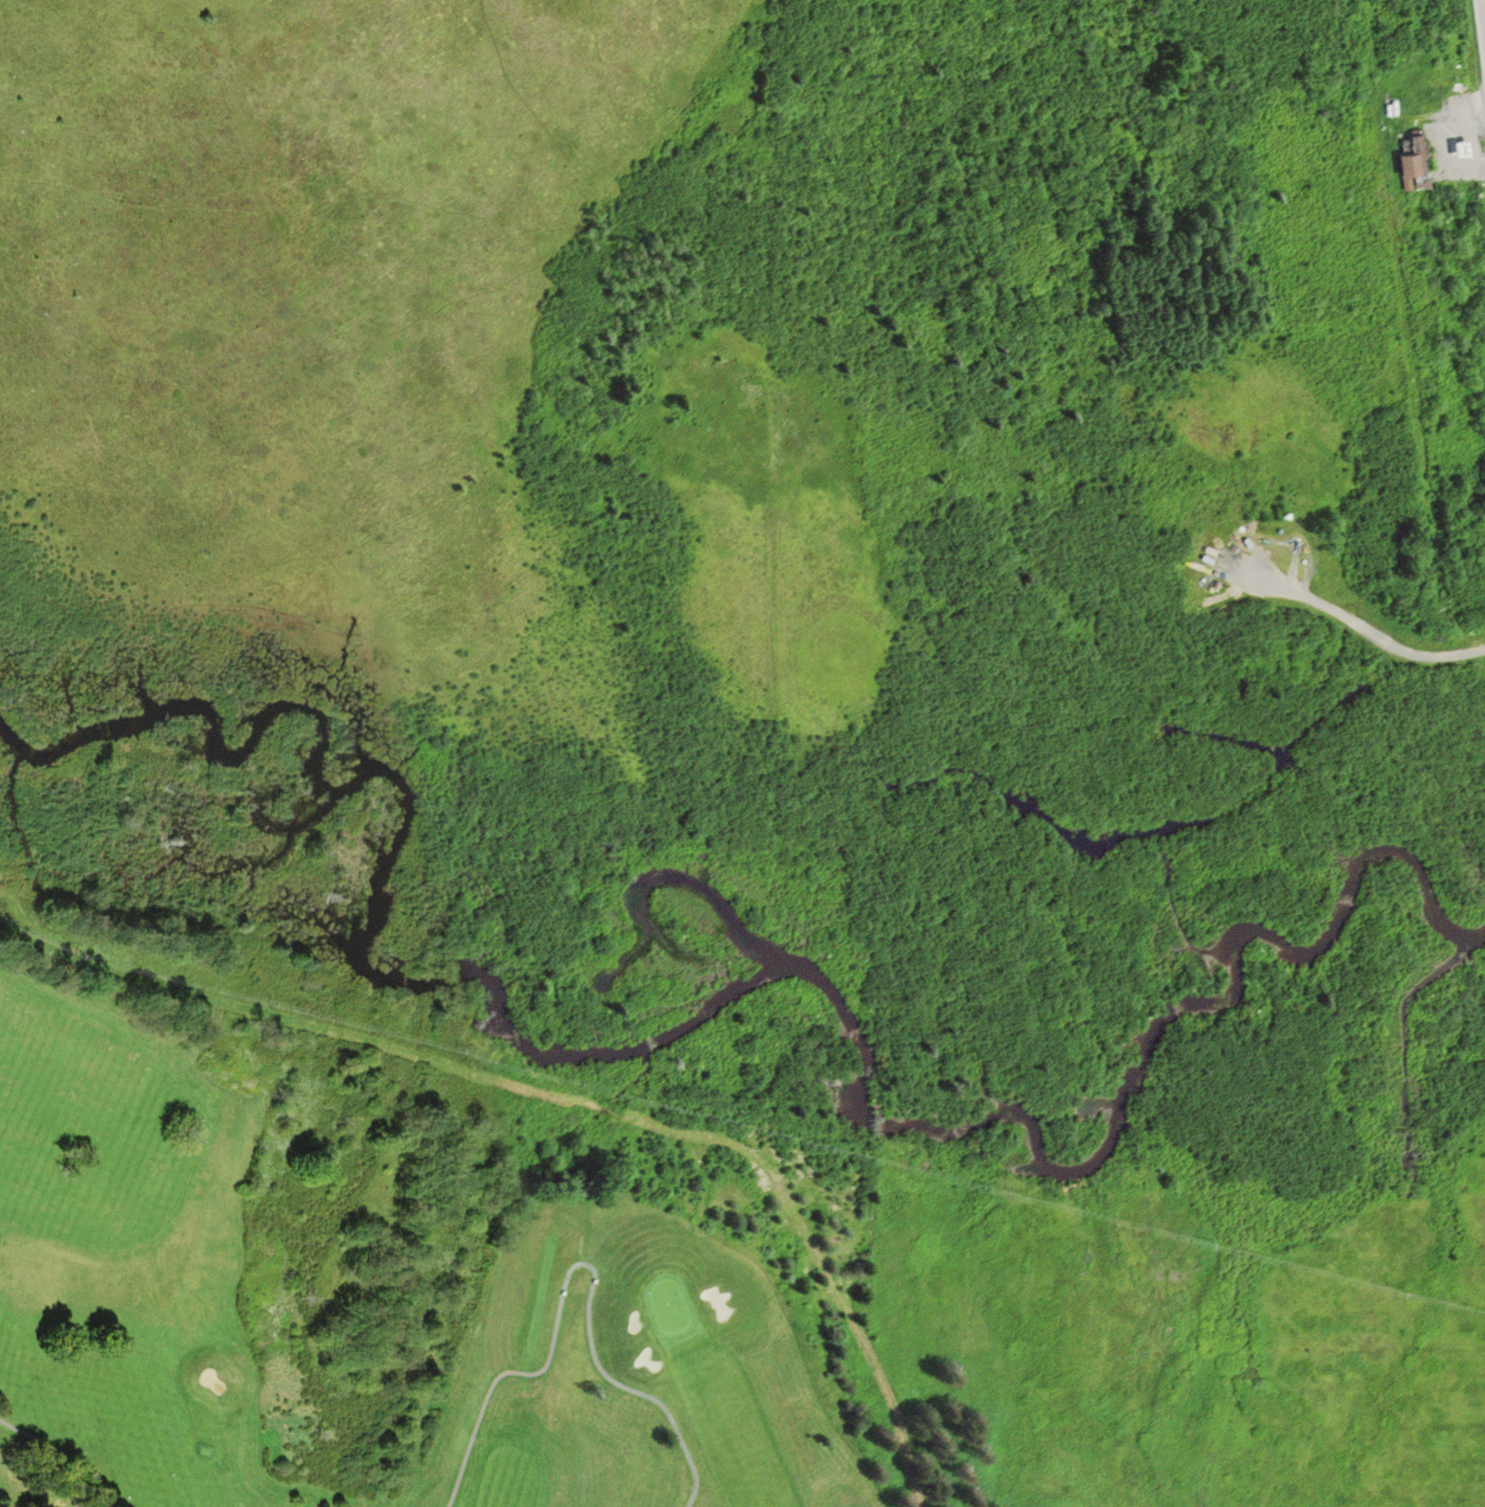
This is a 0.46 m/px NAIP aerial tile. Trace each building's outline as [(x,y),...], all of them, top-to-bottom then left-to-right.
[(1397,174),(1425,172),(1423,134),(1395,136),(1397,174)]
